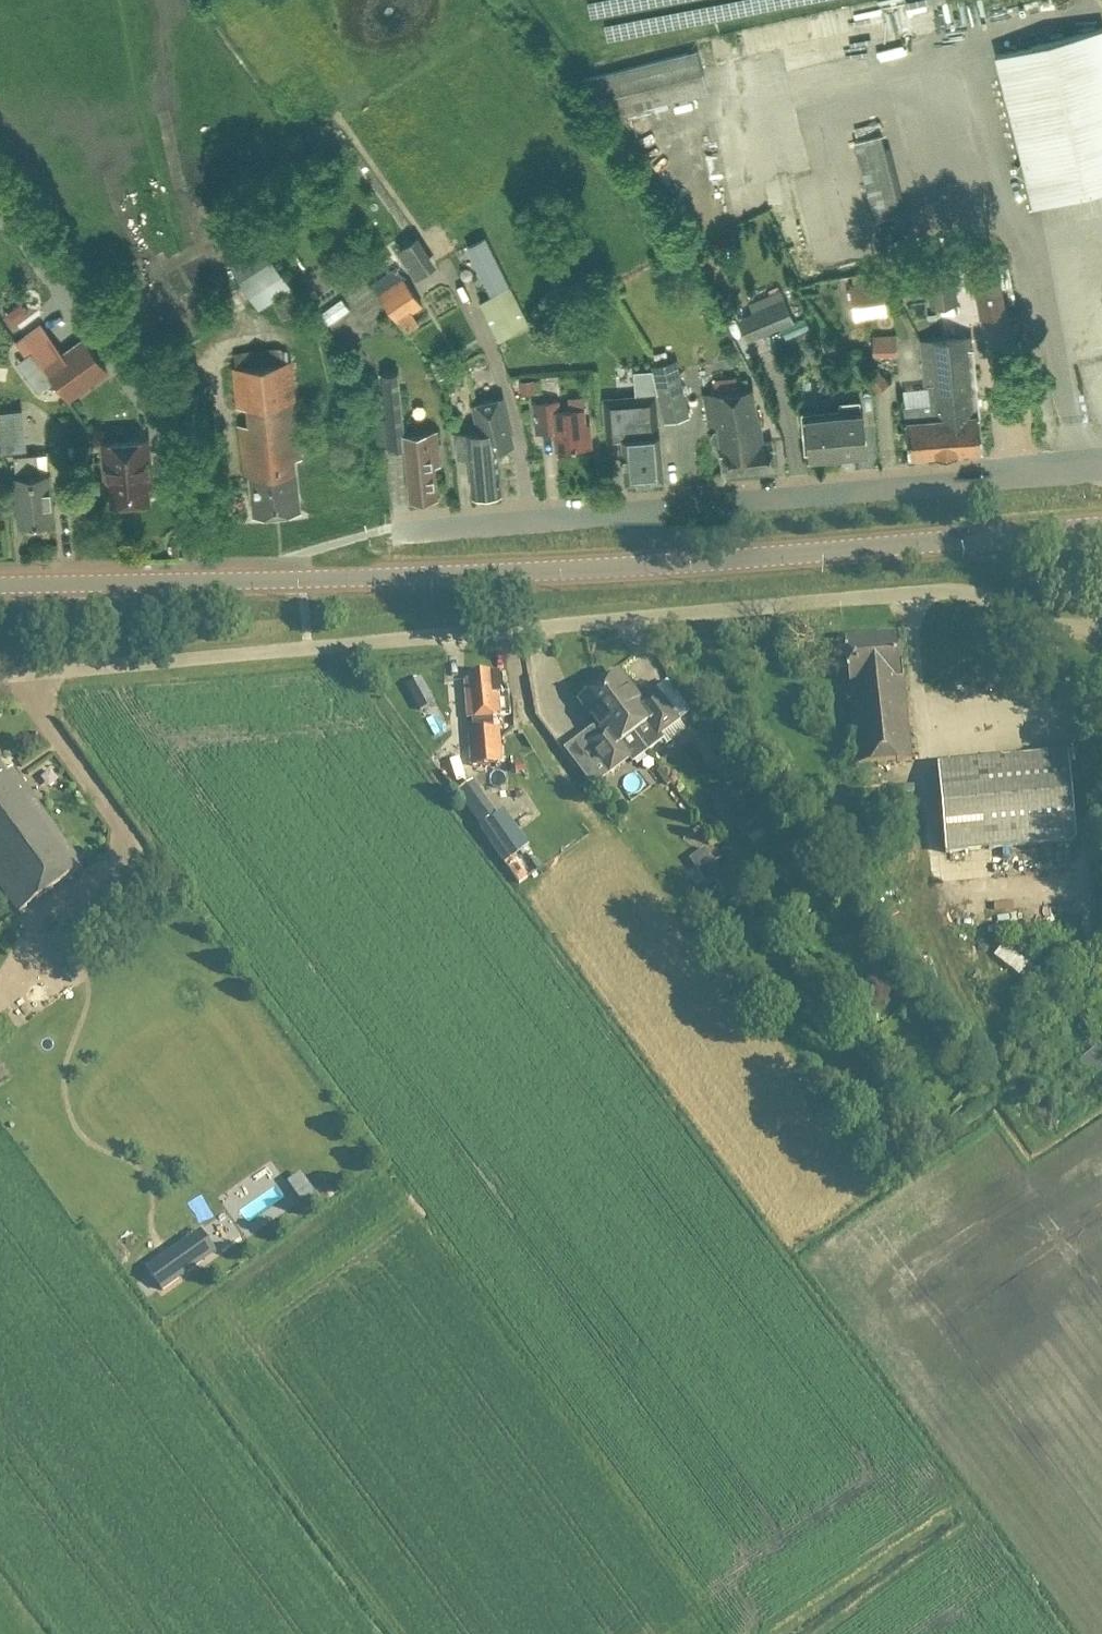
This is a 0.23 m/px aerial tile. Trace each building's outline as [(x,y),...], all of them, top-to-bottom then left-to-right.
[(993,52),(1031,202),(1101,184),(1101,29),(1101,25),(993,52)] [(597,115),(706,88),(696,48),(587,76),(597,115)] [(854,140),(874,219),(905,211),(886,132),(854,140)] [(436,263),(417,235),(396,249),(414,277),(436,263)] [(507,281),(485,235),(466,244),(488,290),(507,281)] [(956,299),(951,264),(925,268),(930,303),(956,299)] [(422,304),(396,266),(376,280),(369,269),(364,273),(397,321),(399,319),(407,331),(420,323),(412,311),(422,304)] [(277,268),(247,283),(256,301),(286,286),(277,268)] [(980,312),(1003,309),(997,270),(974,273),(980,312)] [(880,277),(849,281),(851,304),(883,300),(880,277)] [(480,298),(499,336),(528,321),(509,284),(480,298)] [(783,297),(751,311),(760,331),(791,318),(783,297)] [(952,439),(953,448),(981,446),(970,331),(949,333),(951,354),(947,354),(953,414),(943,415),(945,439),(952,439)] [(907,452),(953,448),(952,439),(945,439),(943,415),(953,414),(947,354),(951,354),(949,333),(919,336),(923,383),(927,383),(929,407),(924,407),(923,401),(903,403),(907,452)] [(83,336),(44,365),(68,396),(106,368),(83,336)] [(872,353),(896,352),(895,338),(872,339),(872,353)] [(295,456),(301,456),(291,358),(232,364),(236,405),(247,404),(248,421),(238,422),(243,474),(249,474),(252,512),(300,507),(295,456)] [(688,414),(675,358),(651,363),(664,419),(688,414)] [(434,463),(439,462),(436,429),(404,432),(397,370),(381,371),(389,446),(404,444),(410,496),(437,493),(434,463)] [(751,384),(702,391),(707,421),(706,421),(706,423),(716,421),(717,428),(714,429),(711,433),(711,438),(715,441),(719,441),(722,469),(721,469),(722,471),(748,467),(737,397),(753,394),(751,384)] [(624,478),(663,475),(658,430),(658,431),(654,391),(604,396),(607,436),(620,434),(624,478)] [(496,440),(497,445),(513,441),(502,394),(472,403),(479,429),(489,428),(490,440),(496,440)] [(756,413),(753,394),(737,397),(748,467),(775,463),(772,436),(762,437),(759,413),(756,413)] [(555,448),(589,445),(589,444),(586,444),(583,405),(558,407),(557,398),(532,400),(535,431),(553,429),(555,448)] [(26,446),(22,407),(0,409),(0,430),(2,448),(26,446)] [(864,448),(866,448),(862,408),(804,414),(808,454),(810,453),(864,448)] [(472,490),(486,489),(501,488),(497,445),(496,440),(490,440),(489,428),(479,429),(456,431),(458,454),(469,453),(472,490)] [(101,440),(103,458),(106,492),(110,492),(110,500),(148,497),(147,489),(151,488),(147,436),(101,440)] [(19,520),(52,517),(48,471),(38,472),(36,452),(14,454),(16,473),(14,474),(19,520)] [(856,767),(910,762),(897,636),(844,642),(856,767)] [(497,696),(501,695),(498,673),(469,676),(469,682),(464,682),(467,722),(474,721),(475,733),(467,734),(471,769),(502,766),(498,731),(494,731),(492,719),(500,719),(497,696)] [(658,737),(677,722),(655,693),(639,705),(616,674),(598,688),(646,752),(661,741),(658,737)] [(646,752),(598,688),(579,702),(602,733),(586,744),(608,774),(629,759),(632,763),(646,752)] [(1067,755),(937,768),(946,855),(1076,841),(1067,755)] [(50,890),(81,867),(11,770),(5,775),(0,768),(0,887),(18,912),(50,890)] [(457,795),(480,827),(495,816),(472,783),(457,795)] [(22,998),(11,982),(0,989),(0,1007),(3,1011),(22,998)] [(970,1174),(979,1171),(972,1149),(963,1152),(970,1174)] [(179,1246),(146,1270),(162,1293),(195,1269),(179,1246)]
